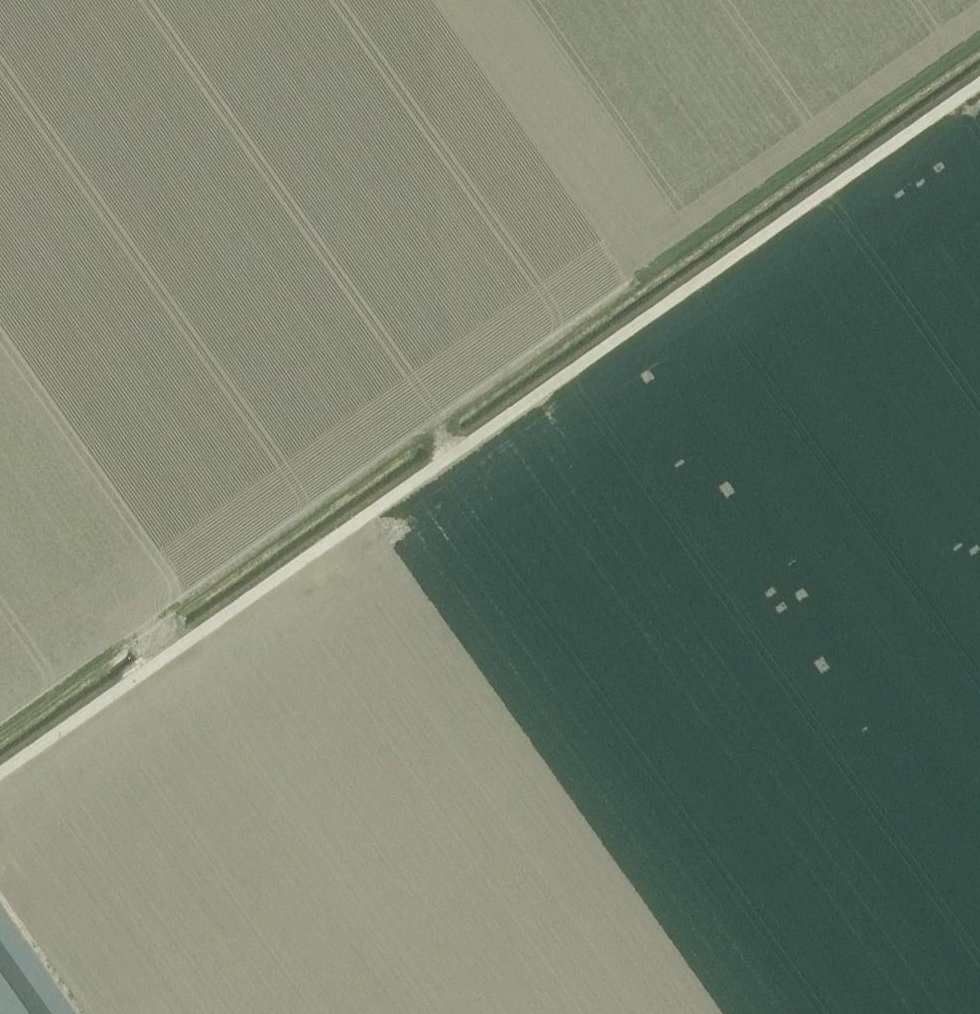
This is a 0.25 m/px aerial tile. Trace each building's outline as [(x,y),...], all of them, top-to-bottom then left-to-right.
[(0,977),(0,1013),(26,1013),(0,977)]
